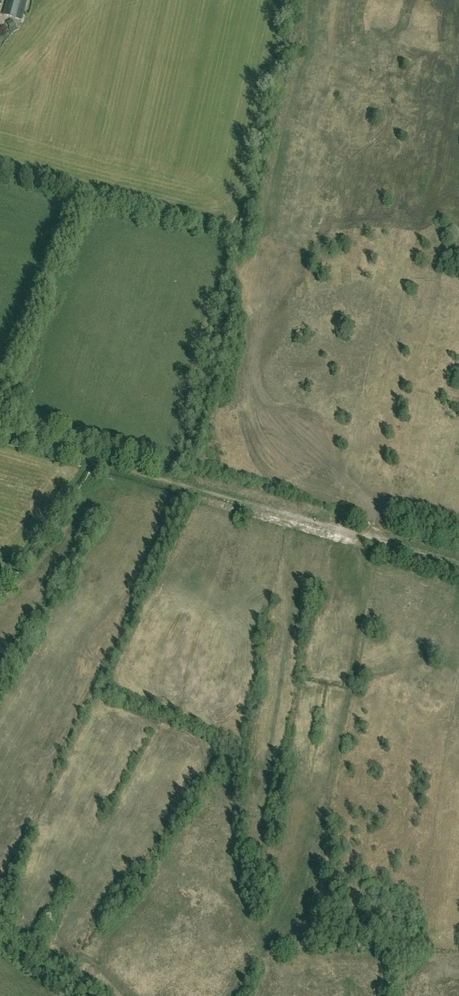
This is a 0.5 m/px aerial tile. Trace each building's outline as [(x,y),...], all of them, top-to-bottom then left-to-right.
[(3,15),(16,19),(21,0),(8,0),(3,15)]
